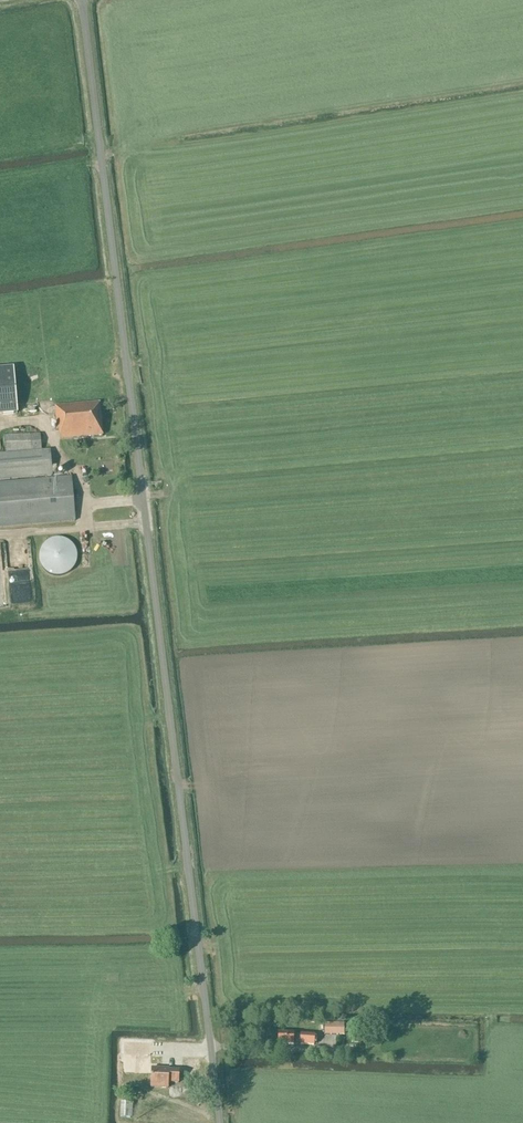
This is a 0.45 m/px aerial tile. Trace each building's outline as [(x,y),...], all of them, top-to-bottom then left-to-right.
[(0,369),(0,414),(16,412),(12,368),(0,369)] [(60,439),(102,435),(99,402),(55,406),(55,408),(53,408),(53,411),(56,411),(57,430),(59,430),(60,439)] [(42,432),(4,436),(5,452),(43,449),(42,432)] [(0,454),(0,479),(52,475),(50,450),(0,454)] [(0,483),(0,527),(75,521),(71,477),(0,483)] [(46,545),(45,546),(43,548),(42,550),(41,552),(40,555),(40,557),(40,560),(40,563),(41,565),(43,568),(44,571),(46,573),(49,575),(51,576),(54,577),(57,577),(60,577),(62,577),(65,576),(68,575),(70,574),(72,572),(73,571),(74,569),(76,567),(76,565),(77,563),(77,560),(78,559),(77,556),(77,553),(76,551),(75,549),(73,547),(71,545),(70,544),(69,543),(67,542),(66,541),(64,541),(62,540),(60,540),(58,540),(57,540),(55,540),(53,541),(50,542),(48,543),(46,545)] [(165,1010),(165,1000),(145,1001),(145,1010),(165,1010)] [(325,1023),(325,1035),(338,1035),(338,1023),(325,1023)] [(314,1044),(314,1036),(301,1035),(301,1036),(294,1035),(294,1033),(279,1032),(278,1043),(294,1044),(294,1043),(300,1043),(314,1044)] [(125,1048),(125,1051),(127,1051),(127,1057),(151,1058),(151,1043),(138,1043),(130,1043),(130,1048),(125,1048)] [(179,1083),(179,1071),(162,1070),(162,1068),(152,1068),(151,1087),(168,1088),(168,1082),(179,1083)]
